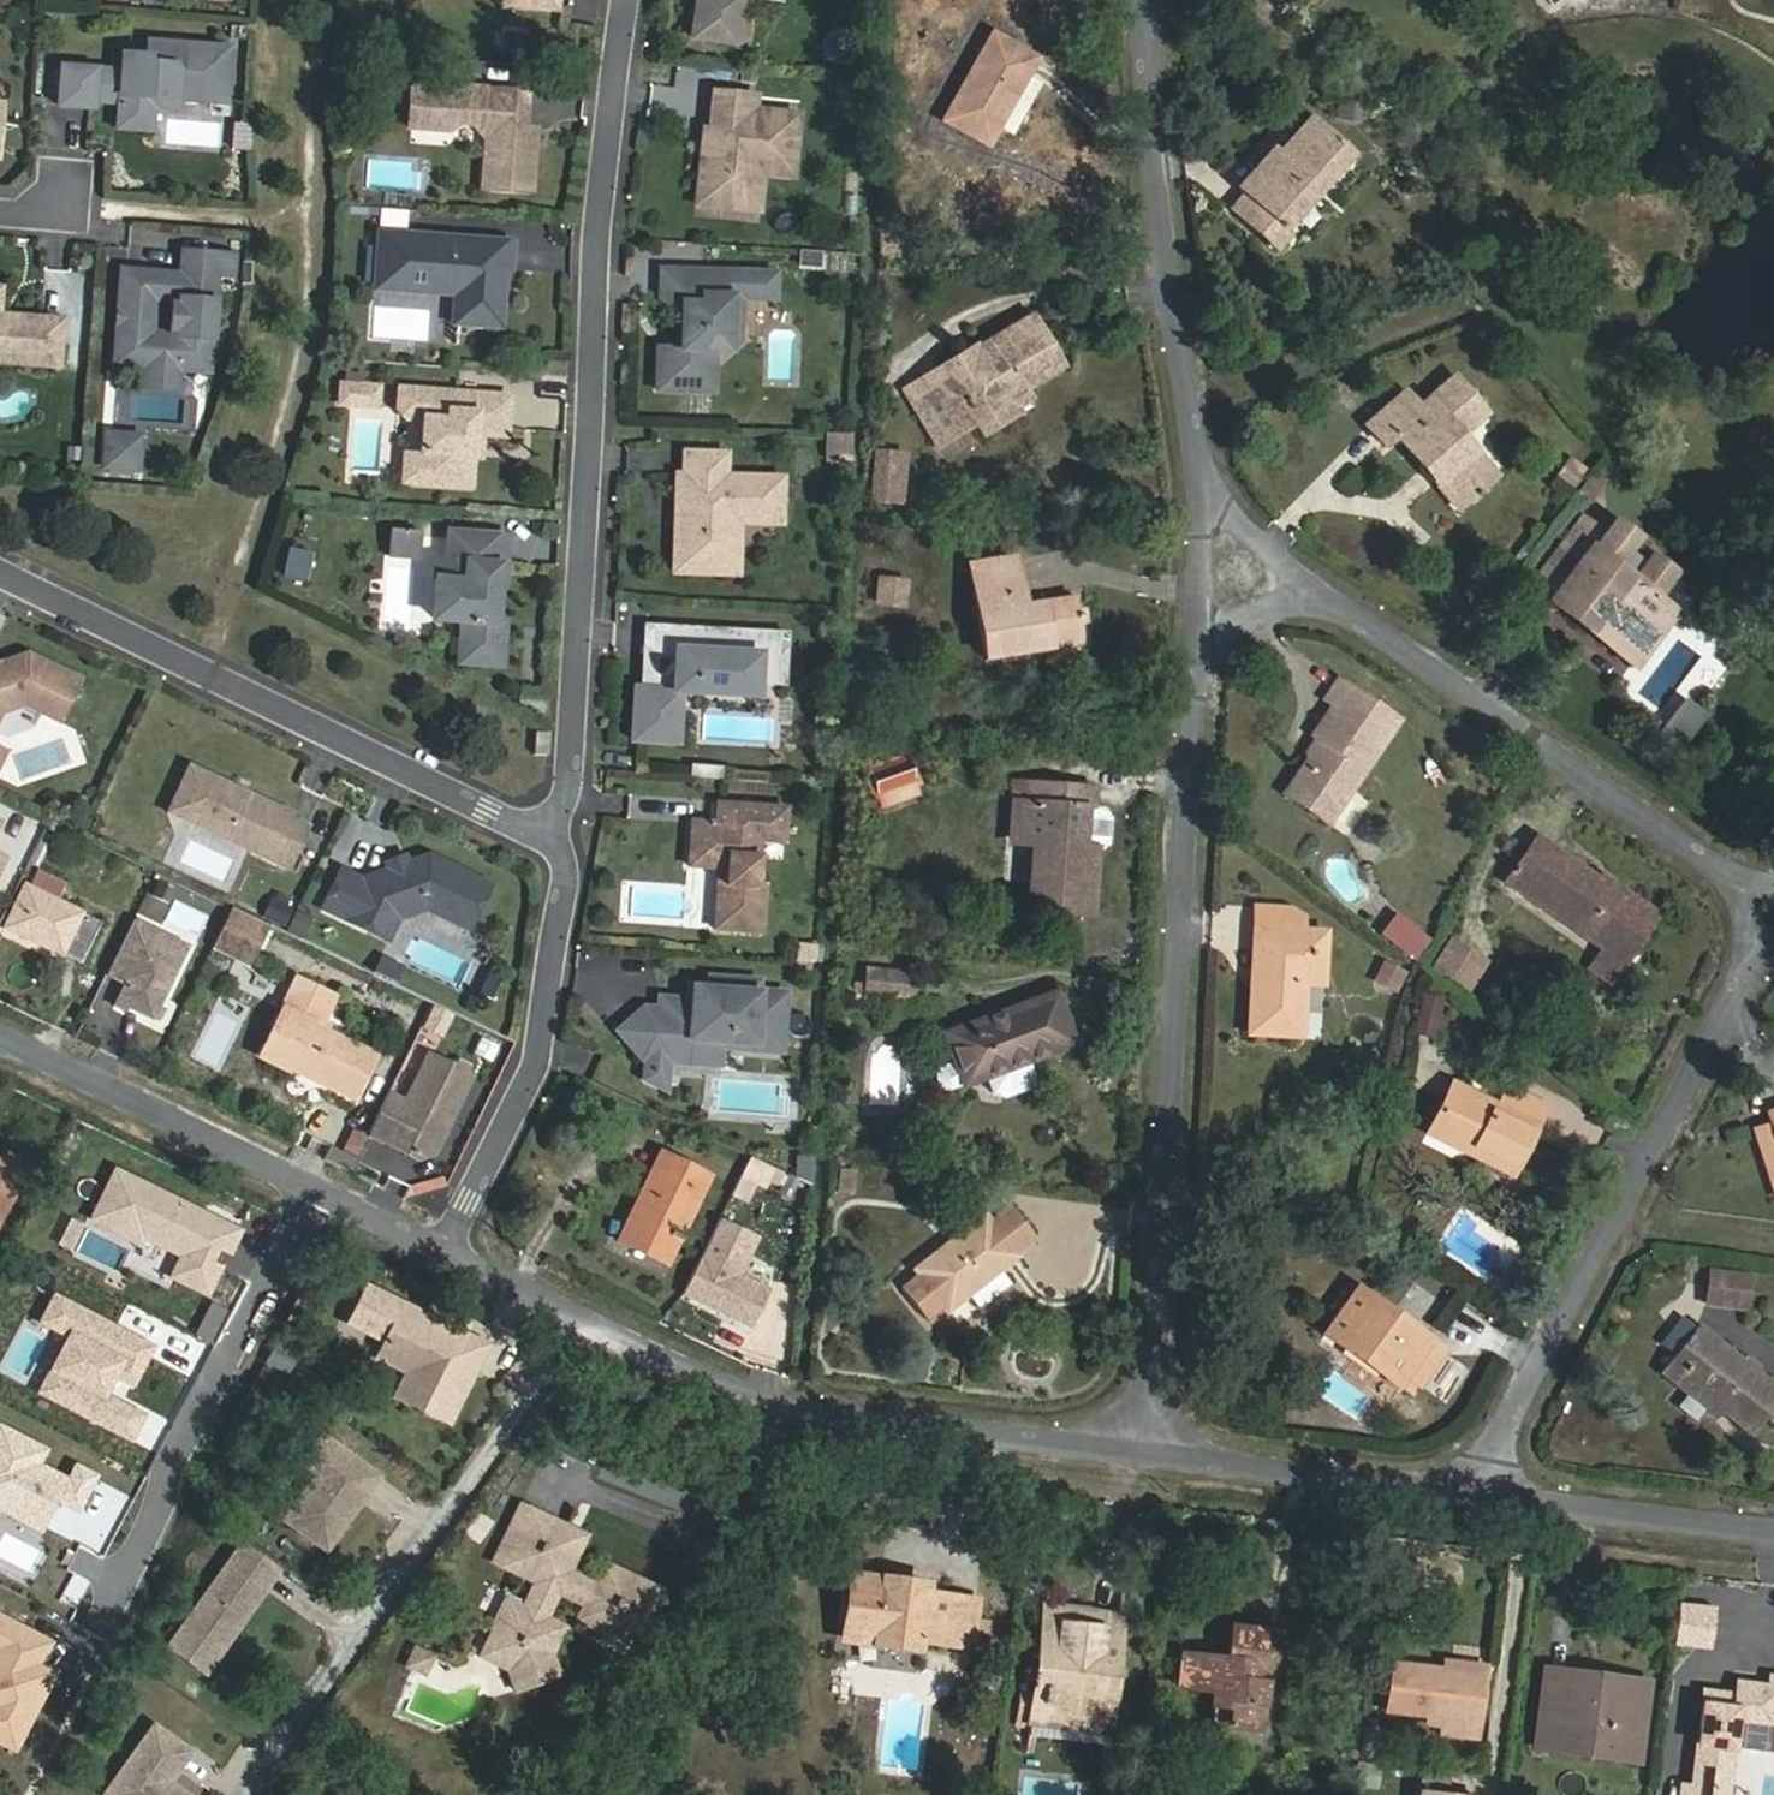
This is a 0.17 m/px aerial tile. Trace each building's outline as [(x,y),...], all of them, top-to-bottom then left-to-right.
[(522,16),(523,0),(505,0),(504,15),(522,16)] [(559,18),(560,0),(523,0),(522,16),(559,18)] [(694,43),(736,49),(743,0),(700,0),(694,43)] [(942,120),(987,145),(997,127),(1012,136),(1041,84),(1026,76),(1036,59),(991,34),(942,120)] [(65,71),(62,110),(96,112),(96,105),(123,108),(144,110),(148,101),(179,104),(228,107),(232,53),(152,47),(151,61),(126,59),(125,76),(65,71)] [(457,98),(413,95),(410,135),(451,138),(457,133),(457,130),(476,131),(489,146),(485,196),(533,199),(537,137),(524,136),(516,135),(517,121),(525,122),(526,100),(457,95),(457,98)] [(757,102),(715,98),(712,136),(724,137),(722,152),(710,150),(704,149),(698,211),(745,215),(749,170),(794,175),(800,120),(756,116),(757,102)] [(148,101),(144,110),(123,108),(121,132),(154,135),(155,111),(178,112),(179,104),(148,101)] [(1230,211),(1276,251),(1290,236),(1282,228),(1348,153),(1346,151),(1311,120),(1276,158),(1270,153),(1237,189),(1244,195),(1230,211)] [(525,122),(517,121),(516,135),(524,136),(525,122)] [(722,152),(724,137),(712,136),(710,150),(722,152)] [(794,182),(794,175),(749,170),(745,215),(760,217),(764,179),(794,182)] [(491,305),(493,280),(505,281),(505,273),(512,274),(515,247),(380,237),(377,289),(451,294),(460,305),(459,328),(501,331),(503,306),(491,305)] [(186,256),(184,280),(218,283),(218,278),(220,259),(186,256)] [(235,285),(237,262),(220,259),(218,278),(224,284),(235,285)] [(90,271),(45,267),(42,304),(69,306),(66,344),(85,345),(90,271)] [(138,370),(179,374),(209,376),(218,283),(184,280),(125,275),(121,315),(127,315),(126,329),(120,328),(116,368),(138,370)] [(748,297),(749,279),(662,275),(661,315),(682,316),(681,346),(686,347),(685,356),(659,355),(657,397),(712,398),(713,357),(728,357),(739,349),(740,324),(730,324),(731,304),(741,304),(748,297)] [(776,280),(749,279),(748,297),(741,304),(775,306),(776,280)] [(503,306),(505,281),(493,280),(491,305),(503,306)] [(0,289),(0,361),(21,362),(21,370),(62,373),(67,322),(3,317),(5,290),(0,289)] [(975,423),(983,434),(1019,413),(1010,399),(1062,368),(1031,319),(970,357),(967,353),(906,391),(937,445),(975,423)] [(21,370),(21,362),(0,361),(0,368),(21,370)] [(138,370),(136,391),(177,395),(179,374),(138,370)] [(1431,463),(1464,501),(1496,474),(1463,433),(1485,414),(1453,376),(1417,407),(1403,391),(1365,425),(1384,446),(1396,436),(1424,469),(1431,463)] [(354,409),(356,390),(336,388),(335,407),(354,409)] [(372,410),(374,391),(356,390),(354,409),(372,410)] [(507,401),(395,392),(393,412),(401,422),(422,423),(419,460),(417,487),(469,491),(471,463),(473,437),(482,438),(505,440),(507,401)] [(471,463),(480,463),(482,438),(473,437),(471,463)] [(860,438),(827,437),(827,453),(860,454),(860,438)] [(105,473),(138,475),(140,443),(108,440),(105,473)] [(874,452),(870,499),(902,504),(906,455),(874,452)] [(859,461),(860,454),(827,453),(826,460),(859,461)] [(1575,489),(1589,469),(1571,456),(1557,477),(1575,489)] [(724,481),(725,459),(683,458),(683,480),(689,480),(688,519),(694,519),(694,531),(687,537),(687,567),(726,568),(727,536),(738,528),(780,529),(781,483),(724,481)] [(419,460),(404,459),(402,486),(417,487),(419,460)] [(1421,471),(1454,509),(1464,501),(1431,463),(1424,469),(1421,471)] [(1592,471),(1574,495),(1589,507),(1607,482),(1592,471)] [(688,519),(689,480),(683,480),(676,480),(673,578),(736,579),(738,528),(727,536),(726,568),(687,567),(687,537),(694,531),(694,519),(688,519)] [(1592,631),(1598,623),(1630,647),(1661,604),(1589,550),(1601,534),(1600,534),(1580,519),(1534,582),(1554,597),(1552,601),(1592,631)] [(413,563),(415,536),(388,534),(386,561),(413,563)] [(497,572),(503,573),(505,543),(446,539),(443,567),(434,566),(429,623),(459,625),(456,666),(495,669),(499,627),(493,627),(496,590),(497,572)] [(313,554),(292,550),(287,574),(308,579),(313,554)] [(1049,645),(1077,641),(1072,600),(1021,607),(1014,556),(969,562),(983,653),(1049,645)] [(873,606),(908,609),(911,578),(875,575),(873,606)] [(1673,613),(1661,604),(1630,647),(1641,655),(1673,613)] [(1589,635),(1632,668),(1641,655),(1630,647),(1598,623),(1592,631),(1589,635)] [(672,682),(676,633),(645,630),(641,694),(654,695),(655,681),(672,682)] [(759,638),(676,633),(672,682),(655,681),(654,695),(641,694),(635,694),(631,745),(675,748),(679,698),(726,701),(728,681),(757,683),(759,638)] [(783,692),(786,640),(759,638),(757,683),(728,681),(726,701),(755,703),(756,690),(783,692)] [(1049,645),(1050,652),(1078,650),(1077,641),(1049,645)] [(20,710),(56,728),(77,685),(24,659),(0,667),(0,717),(20,710)] [(1342,677),(1329,696),(1337,701),(1316,732),(1318,733),(1329,741),(1323,749),(1313,750),(1286,788),(1329,818),(1399,716),(1342,677)] [(1329,741),(1318,733),(1309,746),(1313,750),(1323,749),(1329,741)] [(915,792),(902,760),(868,774),(882,806),(915,792)] [(181,803),(193,777),(185,773),(164,820),(222,846),(226,838),(188,820),(181,803)] [(285,875),(304,832),(286,824),(288,820),(243,799),(240,806),(229,801),(225,791),(193,777),(181,803),(188,820),(226,838),(222,846),(285,875)] [(1024,804),(1026,782),(1014,781),(1013,803),(1018,803),(1024,804)] [(1093,811),(1094,787),(1026,782),(1024,804),(1018,803),(1015,843),(1031,845),(1026,910),(1088,916),(1093,846),(1099,847),(1109,838),(1110,822),(1101,811),(1093,811)] [(243,799),(225,791),(229,801),(240,806),(243,799)] [(724,891),(717,890),(713,935),(761,939),(764,894),(756,893),(759,864),(760,847),(784,849),(786,815),(718,809),(716,829),(692,827),(688,872),(718,874),(726,875),(724,891)] [(1622,966),(1659,916),(1619,887),(1615,892),(1539,837),(1505,884),(1525,899),(1538,908),(1542,903),(1599,945),(1597,947),(1622,966)] [(760,847),(759,864),(782,866),(784,849),(760,847)] [(362,888),(341,878),(323,915),(368,936),(376,919),(384,917),(399,924),(425,914),(469,935),(490,890),(428,862),(403,864),(406,871),(402,879),(395,881),(386,878),(384,871),(362,888)] [(403,864),(384,871),(386,878),(395,881),(402,879),(406,871),(403,864)] [(724,891),(726,875),(718,874),(717,890),(724,891)] [(81,964),(100,923),(24,887),(4,928),(81,964)] [(1305,983),(1322,984),(1325,931),(1301,930),(1301,916),(1289,909),(1255,907),(1254,927),(1254,929),(1260,929),(1259,950),(1253,949),(1251,970),(1257,970),(1257,979),(1251,979),(1247,1034),(1301,1037),(1305,983)] [(259,924),(227,908),(214,936),(246,951),(259,924)] [(1406,953),(1421,934),(1395,915),(1381,934),(1406,953)] [(376,919),(368,936),(389,946),(399,924),(384,917),(376,919)] [(179,954),(125,929),(100,984),(119,993),(111,1011),(146,1027),(179,954)] [(1469,992),(1487,962),(1449,938),(1431,968),(1469,992)] [(797,968),(816,969),(817,955),(798,954),(797,968)] [(1381,961),(1374,985),(1402,993),(1408,968),(1381,961)] [(375,978),(397,988),(404,973),(383,963),(375,978)] [(862,995),(864,995),(912,999),(914,972),(865,969),(862,995)] [(488,975),(478,997),(489,1003),(499,981),(488,975)] [(355,1101),(378,1057),(320,1028),(303,1019),(317,988),(297,978),(259,1055),(355,1101)] [(100,984),(91,1002),(111,1011),(119,993),(100,984)] [(783,1054),(787,1001),(760,999),(761,989),(712,985),(711,992),(711,996),(695,995),(694,1010),(687,1009),(661,1007),(660,1018),(646,1017),(616,1036),(635,1051),(648,1052),(648,1058),(691,1061),(692,1046),(783,1054)] [(335,996),(317,988),(303,1019),(320,1028),(335,996)] [(711,996),(711,992),(689,990),(687,1009),(694,1010),(695,995),(711,996)] [(1027,1060),(1074,1042),(1055,992),(943,1034),(953,1060),(939,1066),(934,1077),(938,1086),(948,1092),(985,1078),(991,1093),(1002,1100),(1036,1086),(1027,1060)] [(1433,1038),(1442,999),(1423,994),(1413,1033),(1433,1038)] [(782,1060),(783,1054),(692,1046),(691,1061),(648,1058),(646,1079),(647,1079),(668,1081),(669,1068),(720,1073),(722,1055),(782,1060)] [(403,1105),(426,1058),(409,1049),(386,1097),(403,1105)] [(469,1078),(426,1058),(403,1105),(386,1097),(367,1136),(417,1161),(431,1155),(469,1078)] [(667,1092),(668,1081),(647,1079),(646,1079),(646,1082),(667,1092)] [(1426,1134),(1512,1177),(1538,1126),(1546,1109),(1507,1090),(1499,1106),(1452,1083),(1426,1134)] [(1754,1130),(1773,1197),(1773,1113),(1767,1115),(1770,1125),(1754,1130)] [(344,1152),(360,1156),(367,1132),(351,1128),(344,1152)] [(27,1163),(5,1153),(0,1163),(0,1218),(27,1163)] [(660,1153),(618,1240),(665,1264),(708,1177),(660,1153)] [(814,1188),(816,1162),(799,1161),(798,1180),(814,1188)] [(984,1216),(943,1247),(913,1270),(945,1311),(996,1274),(1017,1258),(984,1216)] [(1731,1275),(1709,1272),(1706,1303),(1728,1305),(1731,1275)] [(1747,1276),(1731,1275),(1728,1305),(1743,1308),(1746,1280),(1747,1276)] [(1323,1337),(1396,1390),(1405,1378),(1431,1343),(1357,1290),(1323,1337)] [(454,1329),(378,1291),(360,1328),(396,1346),(388,1362),(418,1377),(440,1388),(428,1411),(459,1427),(497,1350),(465,1334),(463,1340),(451,1334),(454,1329)] [(1720,1408),(1750,1433),(1773,1404),(1773,1389),(1698,1327),(1662,1372),(1680,1387),(1687,1379),(1720,1408)] [(465,1334),(454,1329),(451,1334),(463,1340),(465,1334)] [(1431,1343),(1405,1378),(1418,1388),(1444,1353),(1431,1343)] [(293,1375),(303,1355),(283,1344),(273,1364),(293,1375)] [(428,1411),(440,1388),(418,1377),(406,1401),(428,1411)] [(1714,1416),(1720,1408),(1687,1379),(1680,1387),(1714,1416)] [(321,1481),(293,1521),(333,1550),(369,1502),(364,1498),(381,1474),(330,1438),(307,1471),(321,1481)] [(369,1502),(386,1478),(381,1474),(364,1498),(369,1502)] [(506,1667),(549,1650),(543,1635),(558,1613),(540,1601),(555,1576),(582,1593),(572,1610),(585,1616),(630,1644),(663,1589),(609,1555),(598,1574),(575,1560),(556,1549),(579,1512),(536,1486),(519,1515),(527,1520),(511,1545),(541,1564),(530,1583),(511,1571),(496,1595),(501,1599),(481,1628),(496,1636),(499,1649),(506,1667)] [(597,1523),(579,1512),(556,1549),(575,1560),(597,1523)] [(503,1540),(511,1545),(527,1520),(519,1515),(503,1540)] [(272,1589),(284,1572),(249,1547),(176,1649),(211,1674),(231,1646),(219,1637),(226,1627),(247,1624),(265,1599),(260,1596),(267,1586),(272,1589)] [(926,1585),(849,1573),(843,1622),(878,1627),(875,1647),(872,1667),(913,1673),(919,1639),(970,1647),(976,1600),(925,1592),(926,1585)] [(260,1596),(265,1599),(272,1589),(267,1586),(260,1596)] [(1087,1610),(1043,1603),(1041,1617),(1086,1622),(1087,1610)] [(1086,1622),(1041,1617),(1029,1706),(1105,1716),(1118,1614),(1087,1610),(1086,1622)] [(878,1627),(843,1622),(840,1642),(875,1647),(878,1627)] [(231,1646),(247,1624),(226,1627),(219,1637),(231,1646)] [(1268,1630),(1231,1626),(1227,1659),(1181,1654),(1176,1688),(1209,1692),(1226,1694),(1222,1727),(1257,1732),(1263,1684),(1249,1682),(1251,1662),(1263,1664),(1268,1630)] [(477,1634),(499,1649),(496,1636),(481,1628),(477,1634)] [(552,1660),(549,1650),(506,1667),(509,1676),(552,1660)] [(1483,1663),(1441,1657),(1440,1670),(1481,1675),(1483,1663)] [(1481,1675),(1440,1670),(1390,1663),(1385,1712),(1442,1719),(1441,1734),(1473,1738),(1481,1675)] [(1646,1681),(1638,1680),(1545,1667),(1536,1731),(1604,1741),(1602,1750),(1637,1755),(1646,1681)] [(1702,1691),(1689,1786),(1679,1785),(1678,1794),(1724,1794),(1733,1725),(1773,1730),(1773,1687),(1736,1682),(1734,1696),(1702,1691)] [(1226,1694),(1209,1692),(1206,1725),(1222,1727),(1226,1694)] [(1105,1716),(1029,1706),(1027,1725),(1103,1735),(1105,1716)] [(194,1755),(159,1729),(111,1794),(187,1794),(172,1785),(157,1774),(167,1760),(182,1771),(194,1755)] [(1636,1763),(1637,1755),(1602,1750),(1604,1741),(1536,1731),(1534,1749),(1636,1763)] [(157,1774),(172,1785),(182,1771),(167,1760),(157,1774)]
